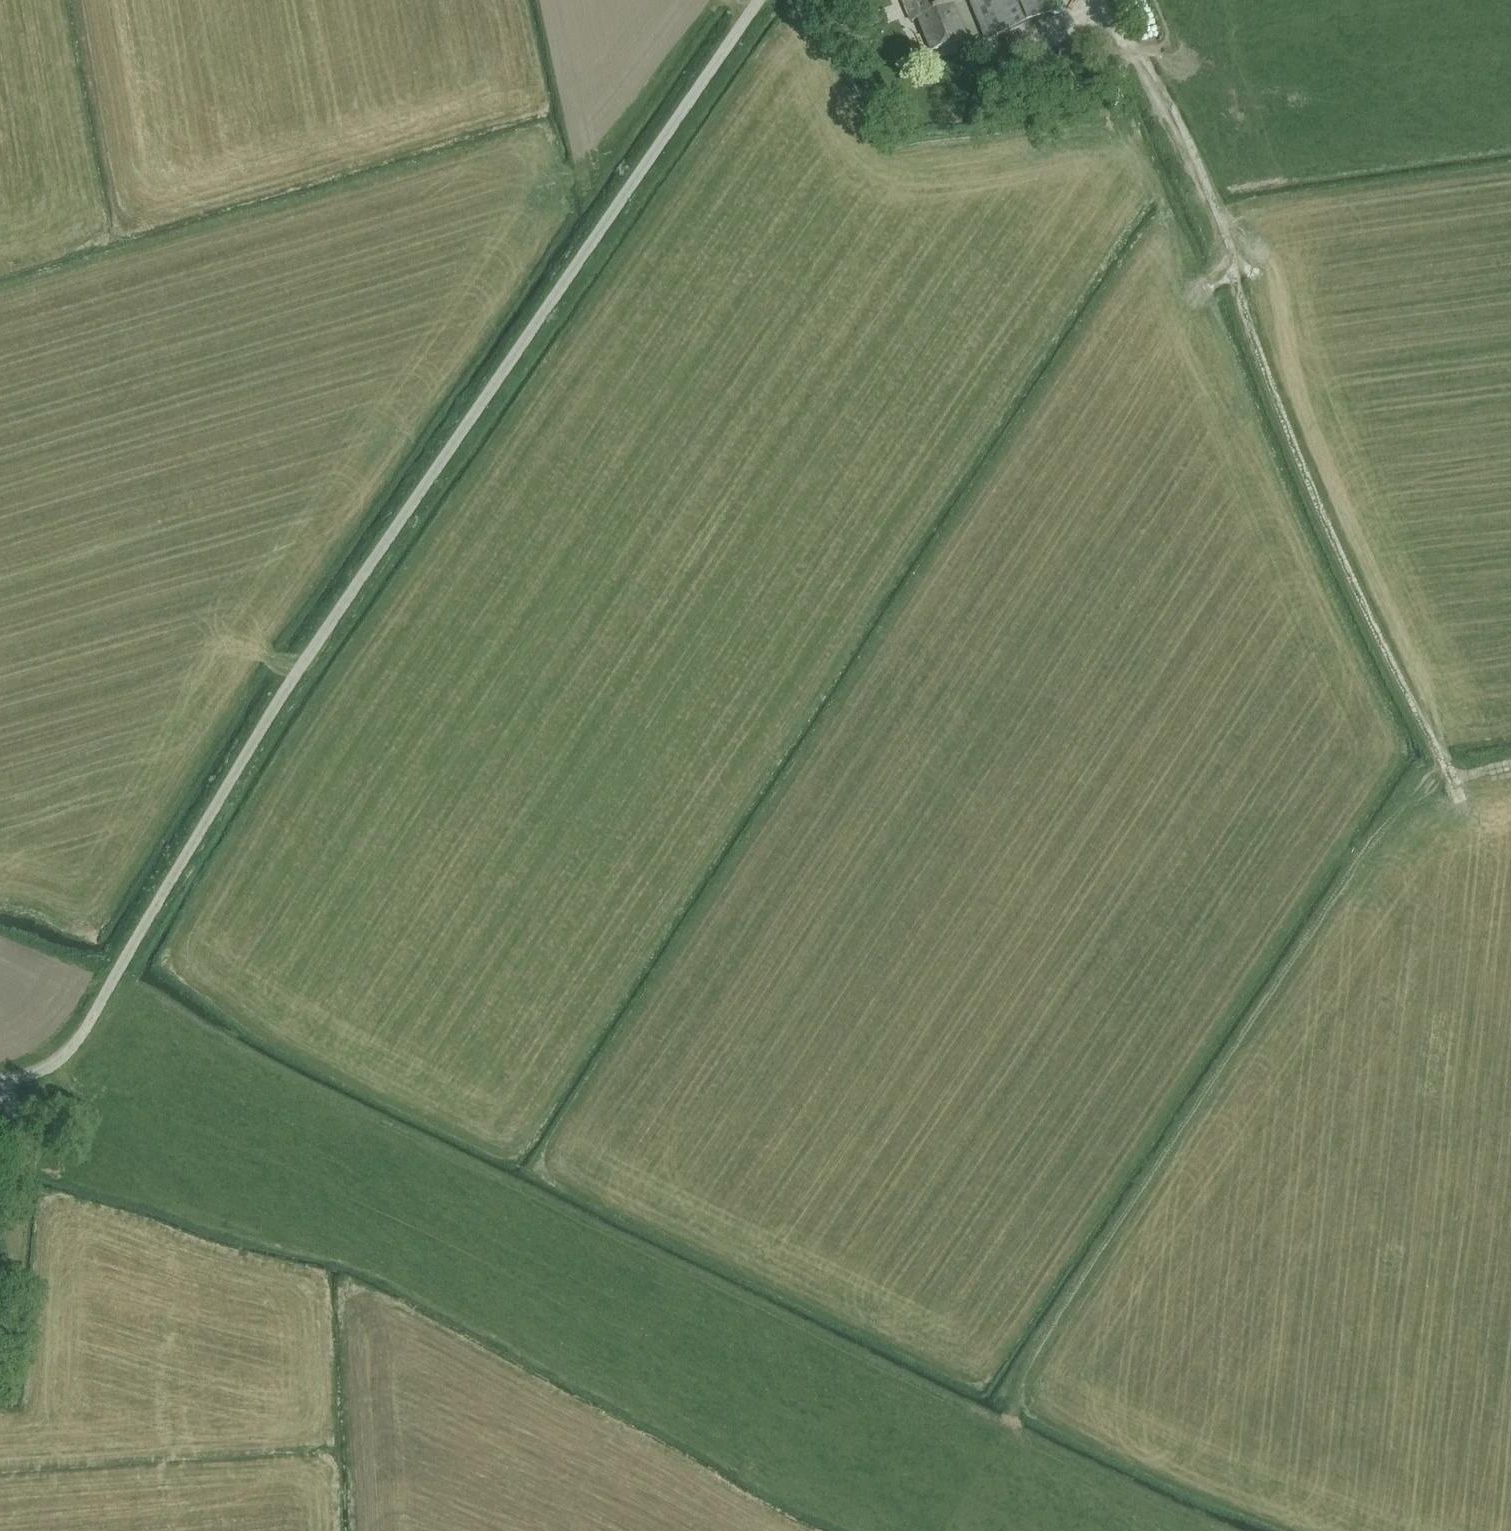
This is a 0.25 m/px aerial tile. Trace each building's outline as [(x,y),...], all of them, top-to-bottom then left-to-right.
[(953,5),(959,2),(959,0),(902,0),(911,22),(918,19),(931,51),(966,37),(953,5)] [(989,43),(1051,17),(1044,0),(971,0),(989,43)]
